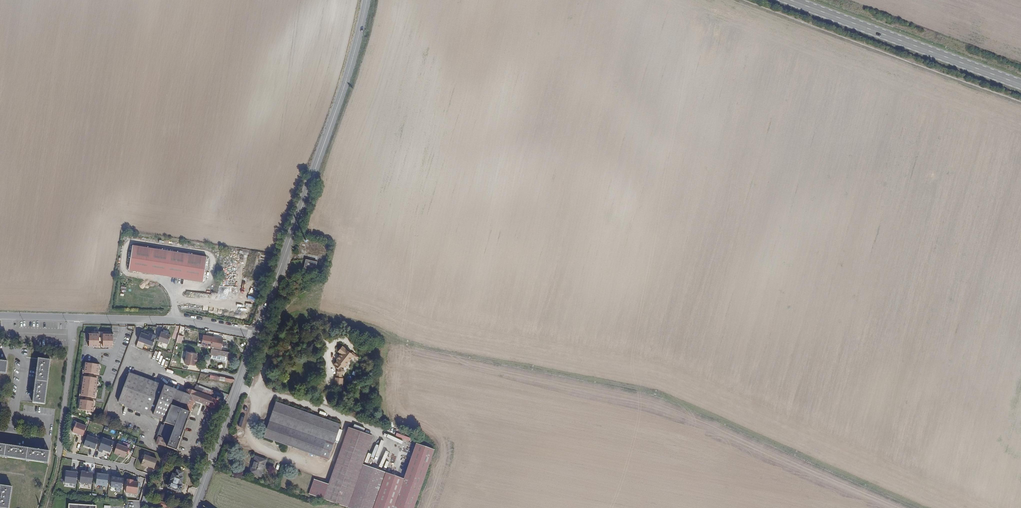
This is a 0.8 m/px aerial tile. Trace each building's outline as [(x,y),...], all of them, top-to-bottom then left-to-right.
[(302,238),(300,246),(328,253),(330,244),(308,239),(302,238)] [(133,243),(129,267),(202,280),(207,256),(133,243)] [(314,270),(315,265),(316,261),(311,260),(305,259),(303,267),(314,270)] [(156,334),(142,329),(138,339),(152,345),(156,334)] [(171,334),(161,330),(158,340),(168,343),(171,334)] [(100,334),(90,334),(90,346),(100,346),(100,334)] [(114,335),(104,334),(104,337),(102,337),(102,347),(114,347),(114,335)] [(223,336),(214,334),(213,337),(211,346),(211,349),(212,349),(220,351),(223,336)] [(209,346),(211,346),(213,337),(203,335),(201,344),(203,345),(203,347),(208,348),(209,346)] [(353,355),(351,353),(342,345),(338,351),(340,353),(336,359),(337,360),(333,364),(338,369),(337,370),(342,374),(342,373),(344,370),(343,368),(352,355),(353,355)] [(232,357),(233,353),(220,351),(212,349),(211,355),(218,356),(218,355),(227,357),(227,356),(232,357)] [(184,364),(194,366),(195,362),(196,358),(196,354),(186,352),(184,364)] [(38,359),(32,403),(44,404),(50,360),(38,359)] [(100,369),(101,365),(85,362),(85,366),(86,367),(85,372),(99,374),(99,369),(100,369)] [(216,410),(219,402),(216,401),(218,398),(216,398),(217,396),(215,395),(214,399),(194,392),(188,390),(186,395),(129,374),(118,403),(165,421),(163,426),(161,426),(157,438),(158,439),(156,445),(176,452),(194,401),(209,407),(216,410)] [(98,378),(84,376),(83,381),(82,381),(81,389),(82,389),(81,394),(95,396),(96,391),(97,391),(98,383),(97,383),(98,378)] [(196,384),(194,392),(214,399),(215,395),(216,392),(196,384)] [(94,400),(81,398),(80,403),(79,403),(78,407),(94,410),(95,406),(94,406),(94,400)] [(311,436),(333,444),(340,424),(276,402),(269,422),(290,429),(311,436)] [(87,425),(76,421),(72,432),(83,436),(87,425)] [(290,429),(269,422),(264,437),(284,444),(290,429)] [(325,498),(345,505),(371,434),(348,427),(330,483),(321,480),(315,495),(324,498),(325,498)] [(290,429),(284,444),(306,452),(311,436),(290,429)] [(99,436),(88,432),(84,445),(95,449),(99,436)] [(410,441),(411,438),(397,433),(396,436),(410,441)] [(345,505),(353,507),(413,507),(434,448),(416,442),(404,477),(386,472),(363,463),(373,435),(371,434),(345,505)] [(306,452),(328,459),(333,444),(311,436),(306,452)] [(114,441),(103,437),(98,451),(103,452),(103,450),(110,452),(114,441)] [(129,447),(117,443),(114,454),(125,458),(129,447)] [(47,463),(49,452),(0,444),(0,457),(47,463)] [(158,458),(145,453),(141,464),(154,469),(158,458)] [(256,456),(250,472),(260,476),(266,460),(256,456)] [(77,472),(66,470),(64,482),(76,484),(77,472)] [(93,472),(81,471),(80,483),(91,484),(93,472)] [(173,475),(168,488),(179,492),(182,487),(180,486),(182,478),(181,478),(182,473),(177,471),(175,476),(173,475)] [(109,474),(98,473),(96,485),(108,486),(109,474)] [(124,476),(112,475),(111,487),(122,488),(124,476)] [(311,494),(315,495),(321,480),(316,478),(311,494)] [(139,481),(127,480),(126,492),(137,493),(139,481)] [(11,487),(0,486),(0,507),(8,507),(11,487)]
